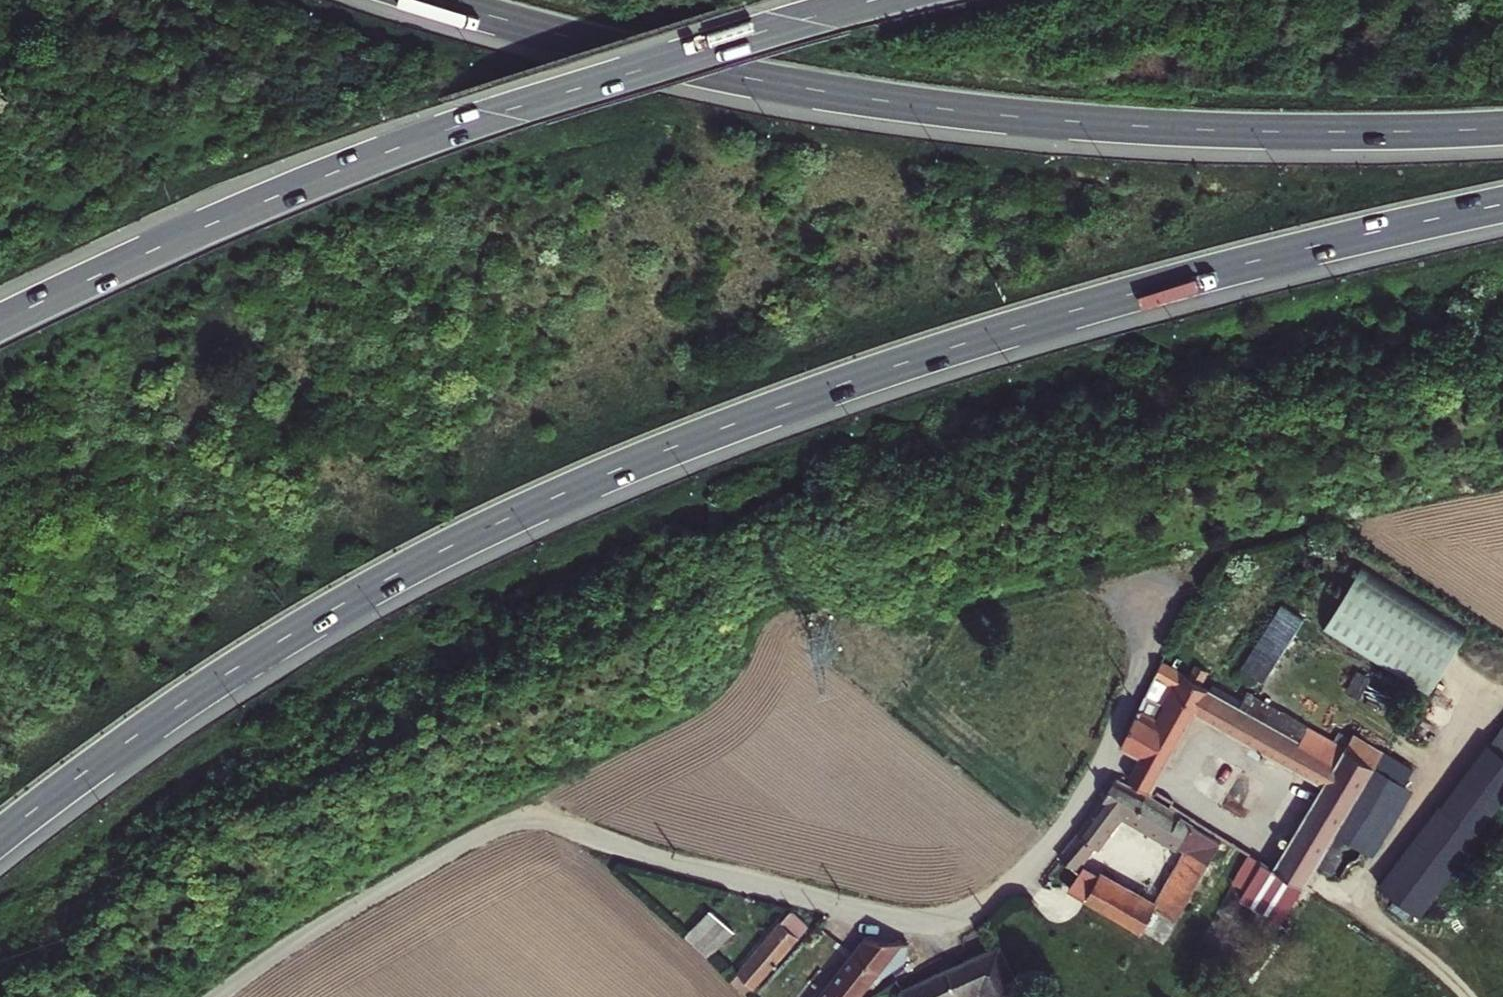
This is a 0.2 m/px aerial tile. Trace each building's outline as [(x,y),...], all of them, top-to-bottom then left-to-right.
[(1322,631),(1428,697),(1468,632),(1362,565),(1322,631)] [(1283,605),(1242,668),(1264,681),(1304,618),(1283,605)] [(1188,678),(1161,663),(1120,747),(1140,759),(1162,771),(1194,713),(1208,689),(1200,685),(1188,678)] [(1195,665),(1188,678),(1200,685),(1208,672),(1195,665)] [(1213,683),(1209,690),(1216,694),(1239,707),(1242,700),(1213,683)] [(1209,690),(1208,689),(1194,713),(1202,718),(1216,694),(1209,690)] [(1333,741),(1247,692),(1242,700),(1239,707),(1216,694),(1202,718),(1323,786),(1284,851),(1314,869),(1317,864),(1337,831),(1349,838),(1364,847),(1403,783),(1375,765),(1383,751),(1354,733),(1351,739),(1345,748),(1333,741)] [(1351,739),(1338,732),(1333,741),(1345,748),(1351,739)] [(1439,804),(1378,886),(1395,898),(1410,909),(1419,916),(1480,835),(1479,834),(1502,801),(1502,754),(1487,742),(1440,804),(1439,804)] [(1412,768),(1383,751),(1375,765),(1403,783),(1412,768)] [(1128,779),(1150,793),(1154,785),(1162,771),(1140,759),(1128,779)] [(1101,802),(1058,858),(1074,869),(1092,846),(1095,848),(1121,813),(1186,852),(1155,905),(1100,873),(1098,876),(1084,899),(1140,932),(1154,908),(1176,921),(1210,862),(1217,849),(1221,842),(1145,796),(1115,780),(1101,802)] [(1414,789),(1403,783),(1364,847),(1375,854),(1414,789)] [(1150,793),(1154,795),(1157,793),(1159,789),(1154,785),(1150,793)] [(1349,838),(1337,831),(1317,864),(1333,874),(1345,855),(1340,852),(1349,838)] [(1226,854),(1217,849),(1210,862),(1219,867),(1226,854)] [(1314,869),(1284,851),(1275,867),(1305,885),(1314,869)] [(1273,870),(1249,855),(1233,882),(1246,890),(1240,899),(1281,923),(1305,885),(1275,867),(1273,870)] [(1068,888),(1084,899),(1098,876),(1083,866),(1068,888)] [(1389,907),(1403,919),(1410,909),(1395,898),(1389,907)] [(791,910),(732,980),(747,995),(807,925),(791,910)] [(686,936),(708,957),(733,932),(710,911),(686,936)] [(906,962),(909,944),(866,939),(820,996),(860,996),(865,991),(906,962)] [(965,960),(980,988),(984,996),(1025,996),(999,944),(978,954),(965,960)] [(959,996),(962,996),(980,988),(965,960),(945,970),(959,996)] [(945,970),(902,990),(900,996),(959,996),(945,970)]
